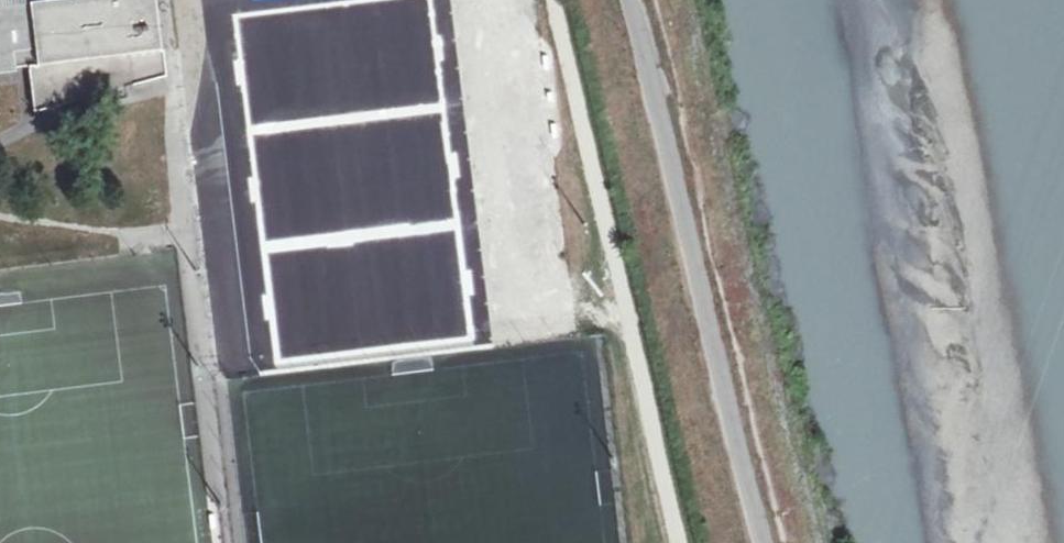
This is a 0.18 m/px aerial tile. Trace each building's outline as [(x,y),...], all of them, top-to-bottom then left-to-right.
[(31,65),(36,112),(79,99),(81,109),(129,95),(127,86),(168,75),(165,50),(163,50),(156,0),(48,0),(6,5),(6,0),(0,0),(0,68),(31,65)] [(493,90),(521,109),(520,94),(532,76),(523,70),(527,64),(495,66),(496,65),(486,58),(485,43),(500,22),(477,24),(475,0),(178,0),(193,208),(227,232),(294,133),(297,176),(316,175),(314,153),(336,152),(338,177),(370,175),(367,123),(389,138),(386,98),(493,90)]
